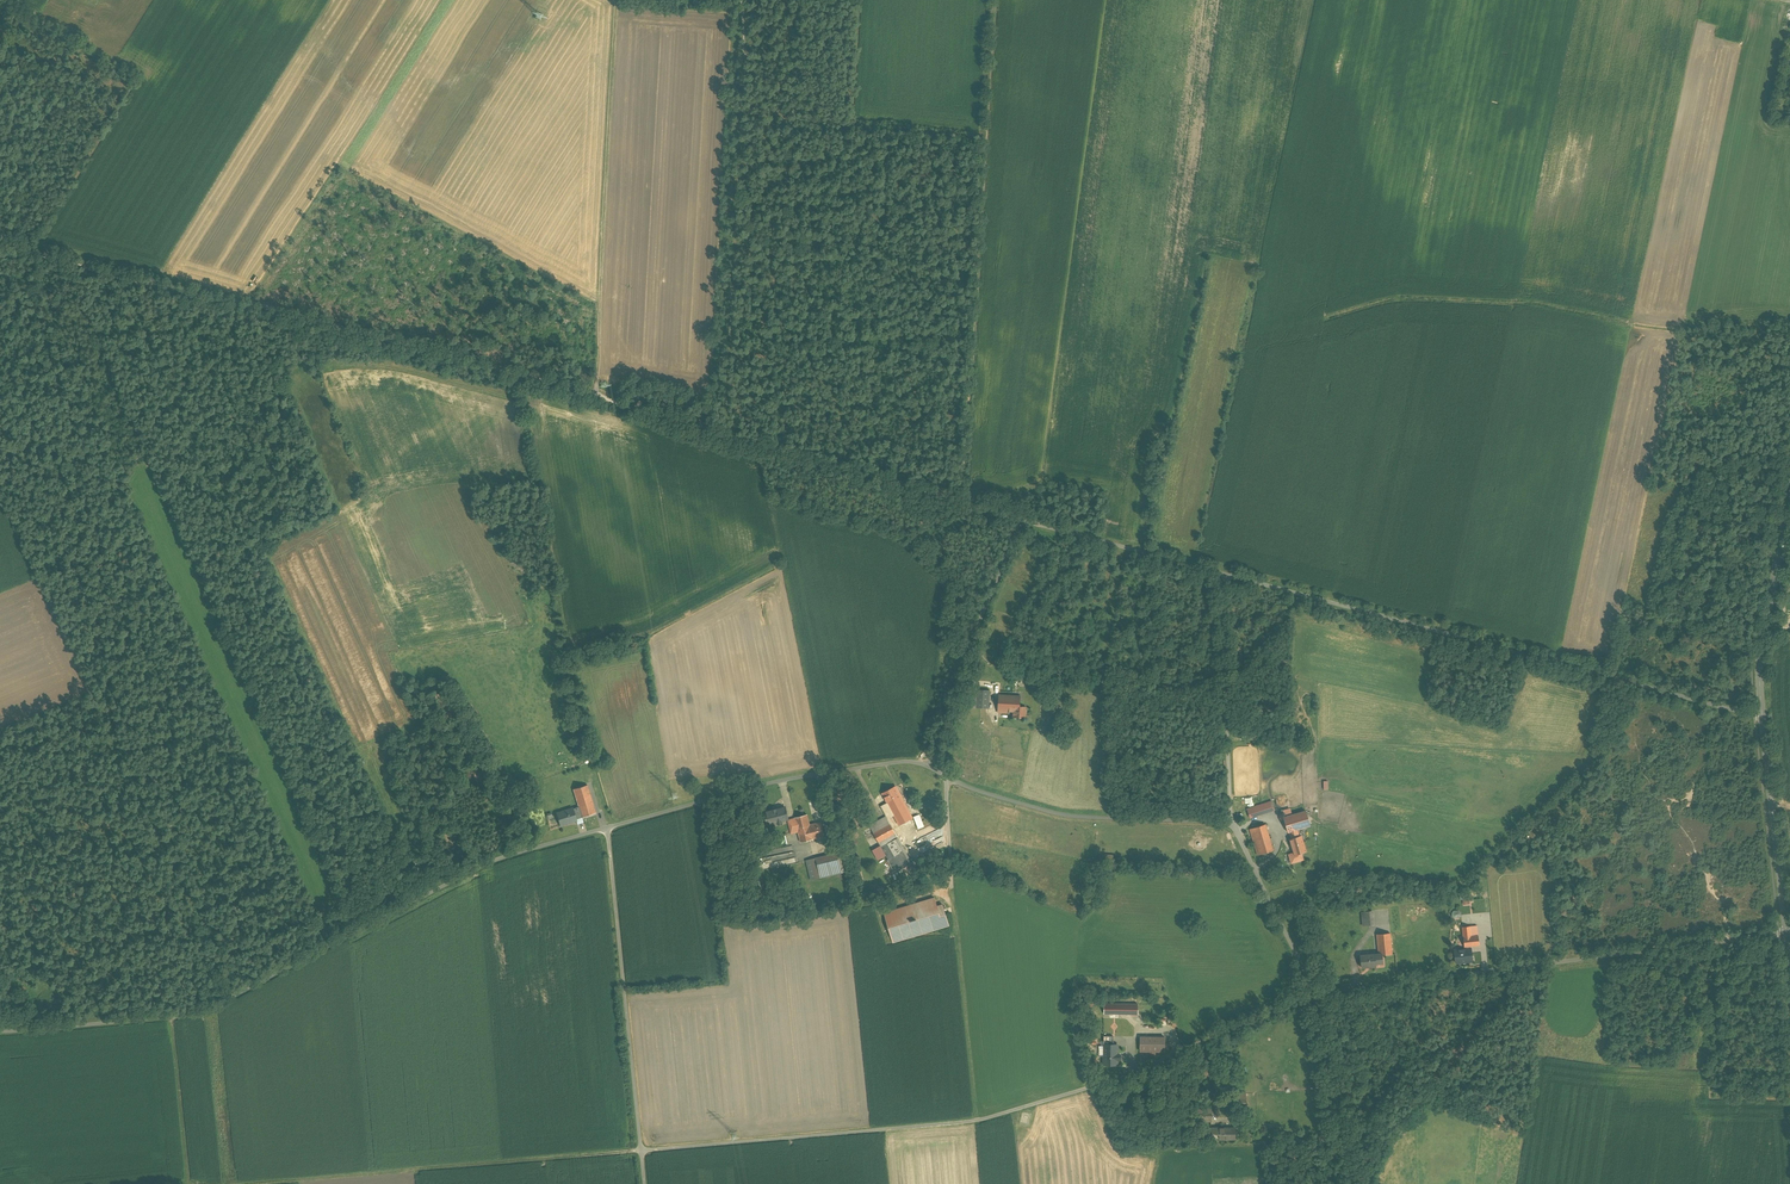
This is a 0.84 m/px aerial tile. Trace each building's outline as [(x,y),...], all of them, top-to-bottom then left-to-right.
[(990,691),(978,690),(977,708),(986,709),(989,709),(990,691)] [(1006,711),(1007,696),(999,695),(998,713),(1006,713),(1006,711)] [(1020,696),(1007,696),(1006,711),(1014,712),(1013,717),(1025,718),(1026,708),(1025,708),(1025,709),(1020,708),(1020,696)] [(579,807),(582,817),(596,813),(587,785),(573,789),(579,807)] [(888,803),(901,797),(895,787),(882,794),(887,803),(888,803)] [(913,818),(901,797),(888,803),(887,803),(880,806),(886,817),(876,822),(869,826),(888,860),(887,860),(894,873),(912,863),(893,829),(902,824),(903,827),(912,822),(910,819),(913,818)] [(1272,802),(1248,809),(1250,818),(1274,810),(1272,802)] [(576,819),(582,817),(579,807),(573,809),(572,809),(557,813),(561,825),(576,821),(576,819)] [(768,825),(788,819),(785,807),(765,812),(768,825)] [(1288,832),(1297,829),(1306,827),(1310,826),(1306,811),(1290,816),(1285,817),(1283,818),(1288,832)] [(807,815),(788,819),(792,833),(798,832),(801,842),(825,836),(821,822),(810,825),(807,815)] [(1265,824),(1250,829),(1258,855),(1273,851),(1265,824)] [(1299,837),(1297,829),(1288,832),(1289,832),(1291,839),(1290,839),(1294,853),(1294,855),(1301,853),(1306,851),(1301,836),(1299,837)] [(842,852),(811,860),(815,879),(845,872),(842,852)] [(1294,855),(1294,853),(1289,855),(1291,863),(1303,860),(1301,853),(1294,855)] [(937,906),(935,898),(884,913),(893,942),(949,925),(943,905),(937,906)] [(1369,912),(1362,912),(1363,926),(1371,926),(1375,926),(1374,911),(1369,912)] [(1466,947),(1470,946),(1479,945),(1477,925),(1462,927),(1464,947),(1466,947)] [(1378,955),(1380,955),(1392,954),(1390,934),(1390,933),(1376,935),(1378,955)] [(1472,961),(1470,946),(1466,947),(1466,949),(1454,950),(1456,963),(1472,961)] [(1381,962),(1380,955),(1378,955),(1375,955),(1375,954),(1360,956),(1361,968),(1376,966),(1375,962),(1381,962)] [(1138,1005),(1105,1005),(1105,1016),(1112,1016),(1112,1024),(1105,1023),(1104,1038),(1132,1038),(1133,1023),(1121,1023),(1121,1015),(1138,1015),(1138,1005)] [(1166,1037),(1141,1037),(1141,1052),(1166,1053),(1166,1037)] [(1120,1046),(1103,1046),(1103,1066),(1120,1066),(1120,1046)] [(1237,1123),(1213,1123),(1212,1141),(1236,1141),(1237,1123)]
